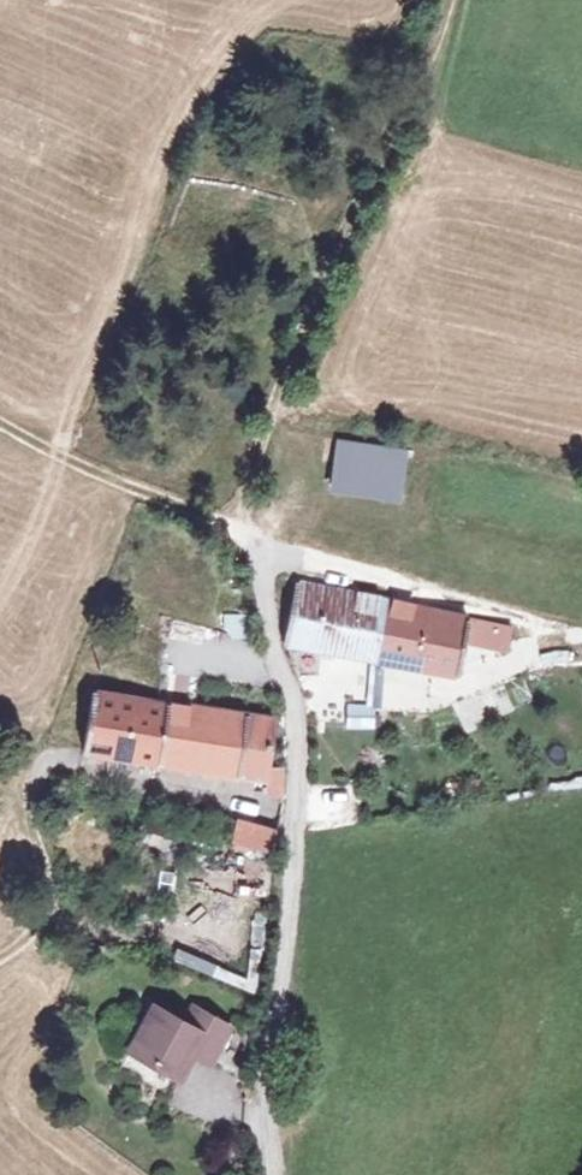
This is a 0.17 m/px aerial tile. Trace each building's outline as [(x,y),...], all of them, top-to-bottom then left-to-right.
[(333,481),(395,496),(402,455),(339,441),(333,481)] [(377,657),(387,597),(295,583),(287,643),(377,657)] [(467,618),(387,597),(377,657),(457,671),(463,638),(467,618)] [(505,628),(467,618),(463,638),(501,645),(505,628)] [(94,696),(88,748),(264,777),(273,721),(94,696)] [(345,709),(345,730),(377,729),(376,709),(345,709)] [(481,779),(453,784),(455,794),(483,790),(481,779)] [(277,833),(242,824),(237,843),(271,850),(277,833)] [(173,1025),(151,1013),(130,1052),(173,1075),(187,1049),(206,1060),(224,1029),(183,1007),(173,1025)]
